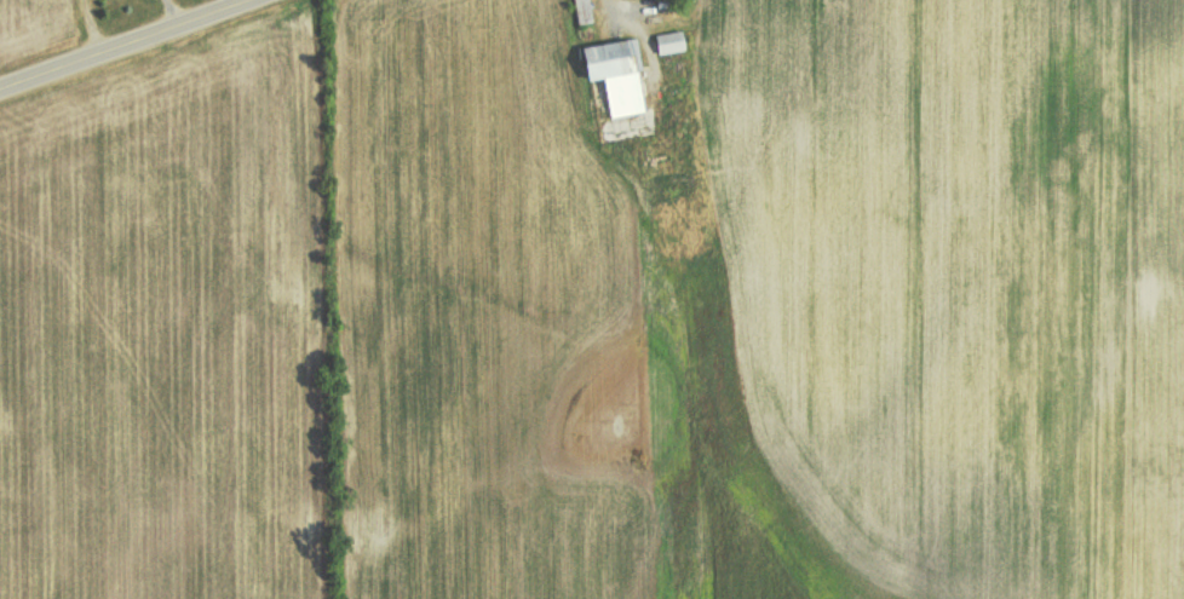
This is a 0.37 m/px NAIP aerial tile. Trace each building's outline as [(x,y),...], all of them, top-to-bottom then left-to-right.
[(683,46),(677,29),(654,37),(660,54),(683,46)] [(610,117),(646,111),(633,36),(581,45),(586,78),(603,75),(610,117)]
